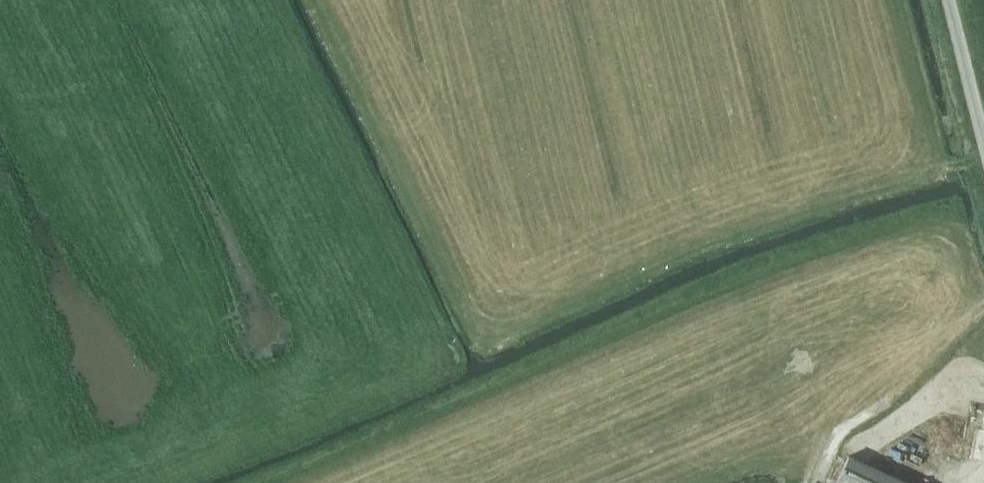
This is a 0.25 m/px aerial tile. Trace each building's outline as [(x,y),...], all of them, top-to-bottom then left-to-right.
[(847,458),(836,482),(906,482),(847,458)]
